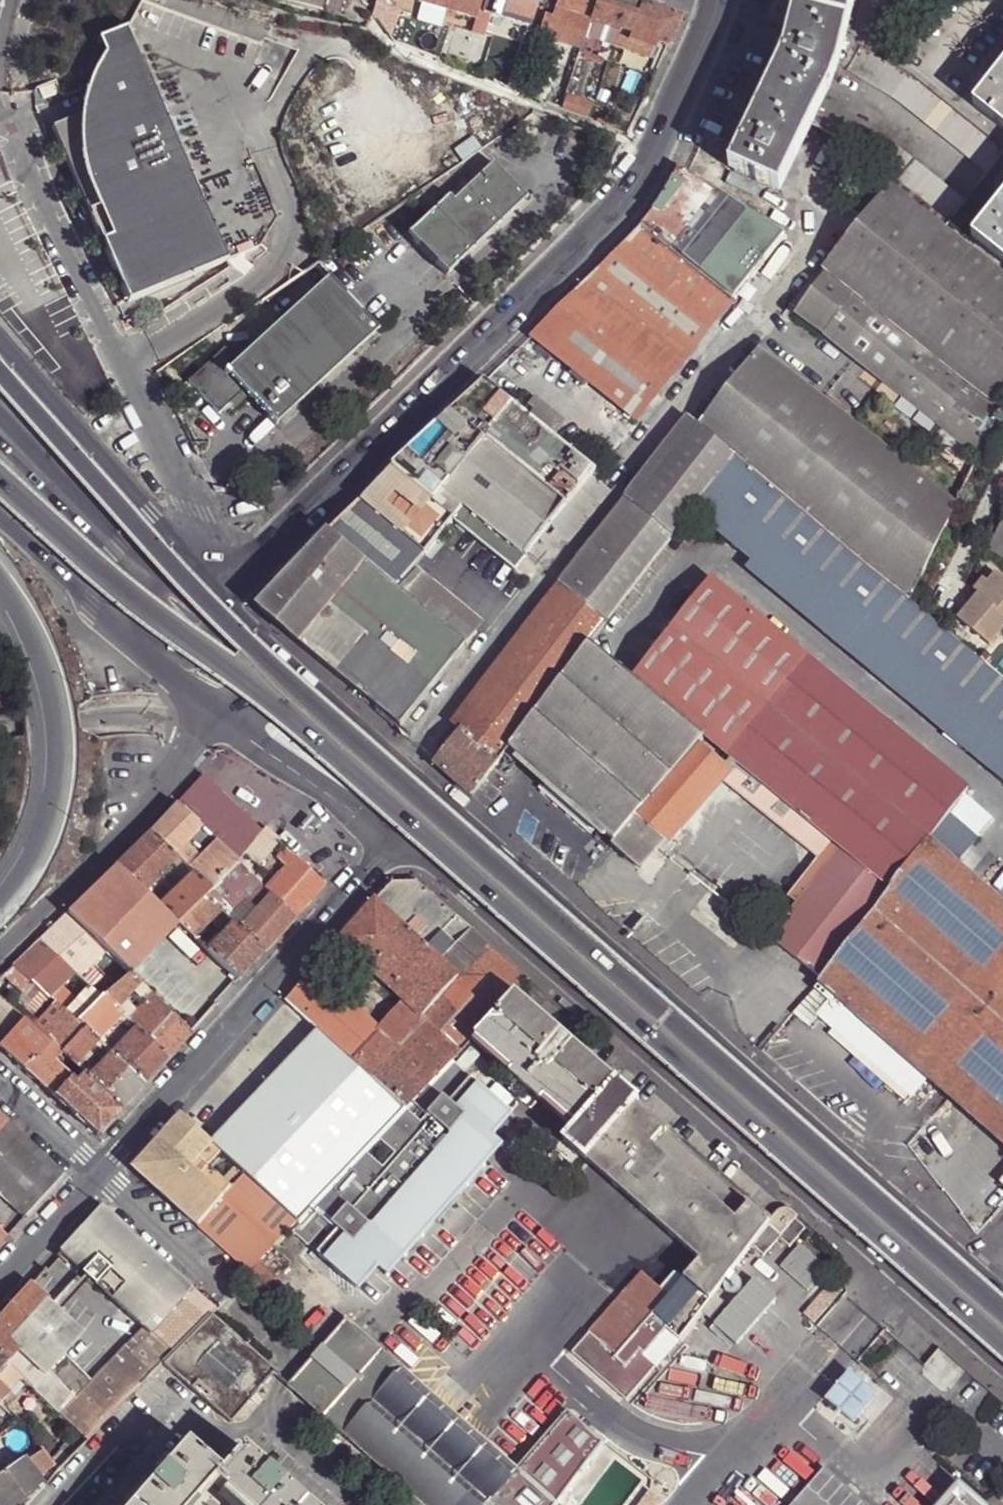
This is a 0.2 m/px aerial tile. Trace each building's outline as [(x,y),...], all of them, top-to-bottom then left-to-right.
[(480,0),(417,0),(415,8),(472,25),(474,17),(480,0)] [(494,0),(480,0),(474,17),(487,21),(494,0)] [(536,0),(494,0),(487,21),(525,32),(533,8),(536,0)] [(558,0),(536,0),(533,8),(553,14),(558,0)] [(597,0),(558,0),(553,14),(552,18),(544,19),(538,36),(580,49),(582,44),(584,36),(590,23),(597,0)] [(680,22),(608,0),(597,0),(590,23),(609,30),(605,44),(614,47),(614,45),(618,33),(667,50),(680,22)] [(947,222),(965,201),(869,126),(825,100),(840,67),(857,0),(805,0),(795,41),(792,53),(785,67),(755,129),(745,152),(735,172),(774,191),(807,122),(813,126),(853,148),(947,222)] [(795,41),(805,0),(798,0),(788,39),(795,41)] [(487,21),(474,17),(472,25),(467,39),(480,43),(487,21)] [(126,304),(226,261),(126,27),(92,41),(99,53),(91,64),(83,76),(76,92),(41,106),(126,304)] [(665,54),(667,50),(618,33),(614,45),(655,59),(658,51),(665,54)] [(591,39),(584,36),(582,44),(588,47),(591,39)] [(780,63),(785,67),(792,53),(795,41),(788,39),(783,38),(779,50),(775,60),(780,63)] [(423,47),(421,53),(431,58),(433,51),(423,47)] [(941,100),(914,78),(862,47),(858,55),(852,51),(842,69),(896,101),(986,172),(1002,151),(1002,149),(941,100)] [(656,75),(665,54),(658,51),(655,59),(649,72),(656,75)] [(510,76),(517,78),(524,59),(516,58),(515,61),(510,76)] [(502,75),(510,78),(510,76),(515,61),(508,59),(502,75)] [(750,126),(755,129),(785,67),(780,63),(750,126)] [(972,106),(1002,130),(1002,65),(972,106)] [(499,85),(507,88),(510,78),(502,75),(499,85)] [(507,88),(513,90),(517,78),(510,76),(510,78),(507,88)] [(41,100),(57,93),(53,83),(37,90),(41,100)] [(588,105),(564,95),(559,109),(583,119),(588,105)] [(780,194),(813,126),(807,122),(774,191),(780,194)] [(739,149),(745,152),(755,129),(750,126),(744,123),(733,146),(739,149)] [(729,169),(735,172),(745,152),(739,149),(729,169)] [(448,197),(407,235),(446,277),(526,200),(491,163),(490,164),(490,165),(452,201),(448,197)] [(644,224),(531,336),(573,370),(589,382),(636,421),(783,236),(678,167),(670,184),(660,203),(644,224)] [(946,225),(892,181),(889,186),(943,228),(946,225)] [(889,186),(888,184),(823,266),(827,269),(1001,406),(1002,402),(1002,275),(943,228),(889,186)] [(971,238),(1002,262),(1002,197),(971,238)] [(805,291),(808,294),(826,271),(822,268),(805,291)] [(978,456),(1001,406),(827,269),(826,271),(808,294),(794,313),(819,331),(954,437),(978,456)] [(329,277),(237,363),(225,373),(243,392),(248,397),(275,426),(378,331),(329,277)] [(225,373),(237,363),(224,350),(187,384),(218,416),(231,403),(243,392),(225,373)] [(910,601),(954,506),(758,350),(697,427),(732,456),(734,454),(777,490),(910,601)] [(589,382),(573,370),(570,374),(586,386),(589,382)] [(486,381),(470,396),(499,419),(513,403),(486,381)] [(248,397),(243,392),(231,403),(236,408),(248,397)] [(470,396),(395,467),(435,498),(443,489),(499,419),(470,396)] [(537,397),(525,412),(554,437),(566,421),(537,397)] [(499,419),(443,489),(465,507),(528,558),(544,537),(554,525),(596,472),(554,437),(525,412),(513,403),(499,419)] [(637,504),(697,427),(687,419),(627,497),(637,504)] [(637,504),(673,533),(691,510),(732,456),(697,427),(637,504)] [(968,478),(978,456),(954,437),(938,457),(961,474),(968,478)] [(732,543),(777,490),(734,454),(732,456),(691,510),(732,543)] [(395,467),(359,502),(425,556),(465,507),(443,489),(435,498),(395,467)] [(611,485),(596,472),(554,525),(559,529),(549,540),(544,537),(528,558),(543,569),(611,485)] [(972,651),(910,601),(777,490),(732,543),(751,560),(926,705),(972,651)] [(459,725),(464,729),(569,592),(637,504),(627,497),(470,703),(468,704),(473,708),(459,725)] [(359,502),(329,532),(399,589),(409,576),(425,556),(359,502)] [(605,621),(670,538),(673,533),(637,504),(569,592),(605,621)] [(559,529),(554,525),(544,537),(549,540),(559,529)] [(1002,559),(1002,526),(1001,525),(989,549),(1002,559)] [(301,644),(379,708),(401,727),(467,645),(399,589),(329,532),(258,607),(278,624),(288,614),(310,634),(301,644)] [(921,712),(926,705),(751,560),(746,568),(921,712)] [(979,593),(958,618),(989,645),(1002,628),(1002,578),(996,572),(979,593)] [(399,589),(467,645),(477,632),(409,576),(399,589)] [(633,677),(705,736),(729,755),(808,659),(710,578),(633,677)] [(974,589),(979,593),(988,582),(983,578),(974,589)] [(464,729),(498,760),(508,748),(590,642),(605,621),(569,592),(464,729)] [(278,624),(301,644),(310,634),(288,614),(278,624)] [(577,808),(614,841),(636,816),(698,744),(705,736),(633,677),(611,659),(590,642),(508,748),(529,766),(547,782),(574,748),(605,776),(577,808)] [(1002,744),(1002,677),(972,651),(926,705),(992,758),(1002,744)] [(808,659),(729,755),(734,760),(753,775),(764,784),(782,799),(793,808),(842,849),(891,888),(929,839),(948,814),(967,789),(808,659)] [(454,731),(459,725),(455,720),(468,704),(463,700),(445,723),(454,731)] [(455,720),(459,725),(473,708),(468,704),(455,720)] [(986,765),(992,758),(926,705),(921,712),(986,765)] [(435,763),(471,795),(498,760),(464,729),(435,763)] [(705,736),(698,744),(728,768),(734,760),(729,755),(705,736)] [(636,816),(666,840),(675,829),(693,808),(725,771),(728,768),(698,744),(636,816)] [(992,758),(1002,768),(1002,744),(992,758)] [(547,782),(577,808),(605,776),(574,748),(547,782)] [(992,758),(986,765),(1002,780),(1002,768),(992,758)] [(734,760),(728,768),(725,771),(813,845),(819,849),(842,849),(793,808),(787,816),(776,807),(782,799),(764,784),(757,793),(747,783),(753,775),(734,760)] [(764,784),(753,775),(747,783),(757,793),(764,784)] [(572,814),(577,808),(547,782),(542,788),(572,814)] [(793,808),(782,799),(776,807),(787,816),(793,808)] [(151,832),(210,890),(237,863),(176,805),(151,832)] [(978,840),(948,814),(929,839),(958,864),(978,840)] [(614,841),(612,843),(642,868),(659,849),(666,840),(636,816),(614,841)] [(267,829),(237,863),(251,876),(281,843),(267,829)] [(117,865),(179,923),(206,895),(210,890),(151,832),(117,865)] [(958,864),(929,839),(891,888),(821,979),(819,982),(943,1090),(1002,1145),(1002,904),(958,864)] [(326,884),(281,843),(251,876),(296,918),(309,903),(326,884)] [(821,979),(891,888),(842,849),(833,860),(800,903),(781,928),(773,939),(821,979)] [(833,860),(842,849),(819,849),(786,892),(800,903),(833,860)] [(251,876),(237,863),(210,890),(206,895),(220,910),(223,913),(229,918),(247,899),(257,909),(254,912),(248,906),(236,917),(239,920),(235,924),(264,953),(280,935),(296,918),(251,876)] [(179,923),(117,865),(66,916),(106,952),(113,959),(129,973),(130,975),(154,949),(179,923)] [(422,886),(418,882),(393,883),(350,930),(344,937),(366,956),(362,961),(404,1002),(379,1030),(314,970),(286,1001),(318,1031),(407,1111),(453,1062),(477,1037),(518,993),(530,980),(468,926),(422,886)] [(781,928),(800,903),(786,892),(767,917),(781,928)] [(220,910),(206,895),(179,923),(194,937),(198,933),(220,910)] [(229,918),(223,913),(218,918),(229,928),(212,946),(198,933),(194,937),(239,980),(264,953),(235,924),(233,923),(229,918)] [(82,978),(106,952),(66,916),(41,941),(76,973),(82,978)] [(344,937),(341,941),(362,961),(366,956),(344,937)] [(51,999),(76,973),(41,941),(15,967),(51,999)] [(116,984),(129,973),(113,959),(101,971),(116,984)] [(44,1006),(51,999),(15,967),(8,974),(44,1006)] [(130,975),(129,973),(116,984),(107,992),(102,997),(115,1009),(134,988),(144,997),(149,992),(130,975)] [(66,1012),(77,1023),(102,997),(99,994),(94,990),(81,1005),(76,1001),(66,1012)] [(798,1216),(793,1212),(786,1210),(779,1211),(773,1216),(771,1221),(639,1105),(642,1101),(594,1058),(599,1052),(591,1044),(585,1051),(548,1019),(518,993),(477,1037),(547,1099),(578,1126),(565,1142),(588,1162),(700,1259),(684,1278),(670,1294),(661,1287),(643,1271),(573,1352),(628,1399),(681,1337),(683,1338),(758,1240),(765,1253),(783,1232),(798,1216)] [(152,995),(128,1021),(132,1025),(137,1028),(169,1058),(179,1046),(192,1032),(155,998),(152,995)] [(115,1009),(102,997),(77,1023),(85,1030),(99,1042),(123,1016),(115,1009)] [(23,1020),(0,999),(0,1046),(23,1020)] [(64,1011),(44,1033),(30,1021),(28,1024),(49,1043),(62,1055),(85,1030),(77,1023),(66,1012),(64,1011)] [(128,1021),(126,1019),(122,1023),(129,1029),(132,1025),(128,1021)] [(49,1043),(28,1024),(23,1020),(0,1046),(0,1048),(4,1051),(14,1061),(25,1071),(49,1043)] [(125,1036),(128,1038),(113,1054),(145,1084),(157,1071),(169,1058),(137,1028),(132,1033),(129,1031),(125,1036)] [(99,1042),(85,1030),(62,1055),(74,1066),(76,1068),(99,1042)] [(301,1224),(407,1111),(318,1031),(234,1120),(204,1093),(182,1117),(213,1144),(218,1149),(245,1174),(299,1222),(301,1224)] [(54,1097),(71,1078),(72,1077),(70,1075),(54,1061),(58,1057),(71,1069),(74,1066),(62,1055),(49,1043),(25,1071),(30,1075),(48,1091),(54,1097)] [(113,1054),(89,1080),(122,1110),(134,1097),(145,1084),(113,1054)] [(511,1113),(453,1062),(407,1111),(301,1224),(294,1232),(310,1246),(326,1229),(336,1237),(321,1255),(358,1288),(384,1267),(380,1264),(430,1213),(440,1222),(456,1203),(447,1195),(494,1141),(490,1138),(511,1113)] [(75,1081),(78,1077),(72,1072),(70,1075),(72,1077),(71,1078),(75,1081)] [(89,1080),(82,1073),(78,1077),(75,1081),(71,1078),(54,1097),(80,1121),(98,1136),(113,1120),(122,1110),(89,1080)] [(773,1216),(642,1101),(639,1105),(771,1221),(773,1216)] [(201,1157),(213,1144),(182,1117),(165,1136),(135,1169),(170,1202),(197,1226),(223,1198),(190,1168),(201,1157)] [(7,1121),(0,1129),(0,1192),(26,1216),(65,1173),(7,1121)] [(206,1162),(218,1149),(213,1144),(201,1157),(206,1162)] [(275,1247),(299,1222),(245,1174),(223,1198),(197,1226),(249,1274),(275,1247)] [(101,1207),(60,1252),(64,1255),(61,1258),(67,1263),(70,1260),(130,1315),(117,1329),(131,1341),(74,1400),(60,1415),(87,1440),(163,1362),(209,1315),(214,1310),(101,1207)] [(291,1263),(275,1247),(249,1274),(245,1278),(262,1294),(291,1263)] [(670,1294),(684,1278),(675,1271),(661,1287),(670,1294)] [(82,1333),(30,1285),(0,1318),(0,1356),(7,1364),(33,1388),(45,1375),(46,1376),(49,1374),(82,1333)] [(273,1372),(209,1315),(163,1362),(231,1421),(273,1372)] [(605,1440),(570,1410),(520,1467),(348,1317),(288,1386),(416,1497),(409,1504),(556,1504),(605,1440)] [(33,1388),(60,1415),(74,1400),(49,1374),(46,1376),(45,1375),(33,1388)] [(868,1394),(850,1378),(834,1396),(853,1412),(868,1394)] [(7,1422),(12,1417),(7,1413),(3,1418),(7,1422)] [(211,1478),(218,1469),(185,1439),(127,1504),(195,1504),(215,1482),(211,1478)] [(223,1489),(219,1493),(232,1504),(310,1504),(240,1444),(218,1469),(211,1478),(215,1482),(223,1489)] [(44,1487),(37,1477),(56,1464),(42,1446),(24,1458),(0,1475),(0,1504),(27,1504),(44,1487)] [(959,1494),(950,1504),(972,1504),(959,1494)]
